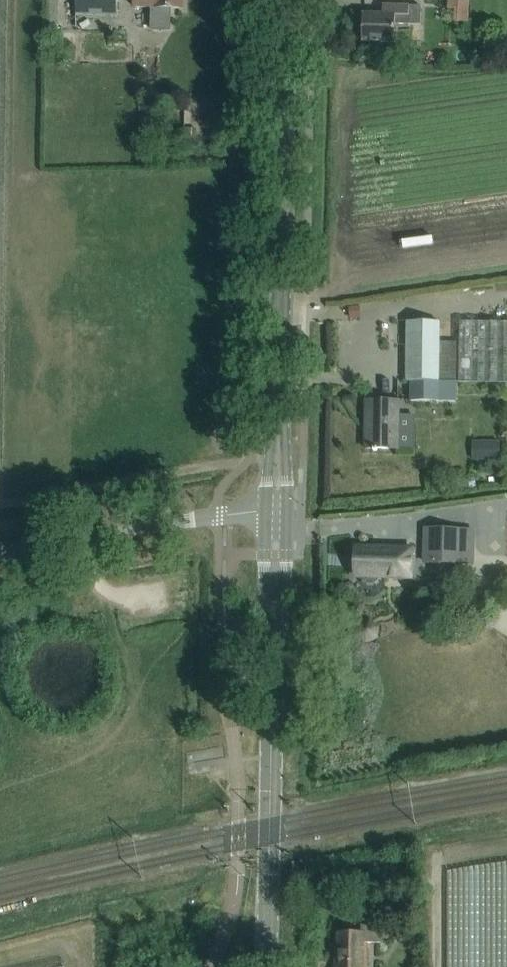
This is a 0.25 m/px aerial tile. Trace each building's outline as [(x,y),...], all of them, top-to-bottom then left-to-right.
[(113,0),(74,0),(74,13),(113,13),(113,0)] [(183,0),(136,0),(136,7),(151,7),(150,29),(171,30),(171,8),(183,8),(183,0)] [(449,9),(455,9),(454,22),(469,22),(470,0),(469,0),(449,0),(449,9)] [(421,5),(409,5),(383,5),(382,14),(363,13),(362,41),(395,42),(396,24),(409,25),(421,25),(421,5)] [(461,320),(460,378),(506,379),(506,320),(461,320)] [(407,321),(407,381),(411,381),(411,401),(455,402),(456,382),(456,342),(439,342),(439,321),(407,321)] [(398,401),(366,400),(365,448),(373,448),(373,450),(377,450),(377,448),(398,448),(398,401)] [(504,462),(504,444),(480,445),(480,462),(504,462)] [(425,528),(424,562),(462,563),(463,528),(425,528)] [(410,577),(411,549),(355,547),(354,575),(363,576),(363,579),(367,582),(373,582),(377,579),(378,576),(410,577)] [(382,925),(362,925),(361,930),(340,930),(339,966),(362,966),(362,962),(371,962),(371,946),(382,946),(382,925)]
